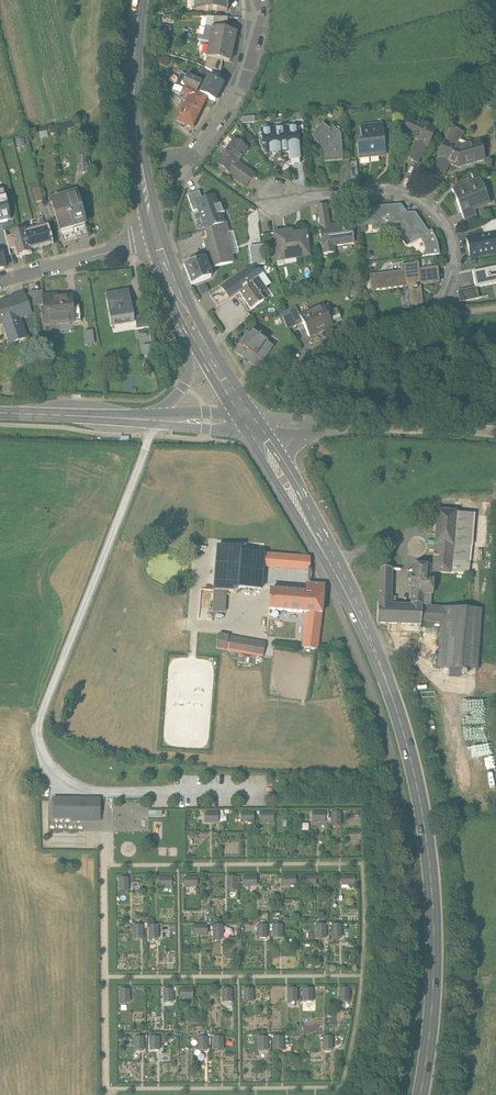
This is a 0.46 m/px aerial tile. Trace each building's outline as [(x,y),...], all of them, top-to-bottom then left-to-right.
[(194,13),(229,13),(229,3),(226,3),(226,0),(195,0),(194,13)] [(212,29),(226,31),(228,18),(214,18),(212,29)] [(226,31),(212,29),(209,43),(235,48),(237,33),(226,31)] [(235,48),(209,43),(206,59),(223,62),(232,64),(235,48)] [(171,60),(161,56),(158,63),(168,68),(171,60)] [(223,62),(206,59),(205,68),(220,76),(223,62)] [(182,74),(176,87),(196,96),(202,84),(182,74)] [(209,78),(200,97),(208,101),(215,104),(224,86),(209,78)] [(196,96),(176,87),(173,93),(180,96),(178,100),(186,104),(177,122),(194,131),(208,101),(200,97),(196,96)] [(417,126),(408,122),(401,138),(415,144),(408,160),(418,165),(426,149),(428,150),(437,129),(420,121),(417,126)] [(331,132),(323,125),(312,138),(324,152),(325,163),(343,161),(341,135),(333,129),(331,132)] [(358,139),(360,160),(385,157),(382,125),(361,128),(362,138),(358,139)] [(299,127),(261,130),(263,149),(266,148),(267,155),(270,155),(271,161),(281,160),(281,154),(289,153),(290,164),(301,163),(299,127)] [(465,134),(452,128),(429,176),(443,183),(450,167),(458,170),(484,163),(478,142),(466,145),(461,143),(465,134)] [(47,133),(39,135),(40,141),(48,139),(47,133)] [(250,151),(233,139),(215,166),(246,188),(255,175),(240,164),(250,151)] [(405,161),(396,161),(395,176),(404,176),(405,161)] [(349,164),(350,172),(351,184),(358,183),(357,163),(349,164)] [(87,165),(80,166),(80,174),(88,174),(88,165),(87,165)] [(480,180),(451,192),(465,225),(477,220),(475,214),(491,208),(480,180)] [(194,184),(189,190),(196,197),(202,192),(194,184)] [(39,186),(29,188),(33,204),(43,202),(39,186)] [(63,198),(74,232),(87,228),(77,194),(63,198)] [(63,198),(49,202),(59,237),(74,232),(63,198)] [(196,205),(205,231),(227,223),(230,222),(227,213),(223,202),(217,204),(215,198),(196,205)] [(402,207),(371,209),(371,211),(372,226),(373,232),(401,230),(412,246),(415,245),(426,259),(440,258),(439,252),(418,215),(407,215),(402,207)] [(240,208),(227,213),(230,222),(243,216),(240,208)] [(372,226),(371,211),(358,213),(360,228),(372,226)] [(330,215),(318,216),(323,257),(335,255),(334,248),(353,246),(351,224),(331,227),(330,215)] [(34,228),(23,231),(24,233),(30,254),(51,247),(42,218),(32,221),(34,228)] [(227,223),(205,231),(208,240),(204,242),(210,260),(214,270),(235,263),(227,235),(230,234),(227,223)] [(87,228),(74,232),(76,240),(89,236),(87,228)] [(292,231),(273,234),(277,264),(311,259),(307,232),(293,234),(292,231)] [(2,257),(10,255),(8,250),(5,238),(4,232),(0,233),(0,248),(1,252),(2,257)] [(62,244),(76,240),(74,232),(59,237),(62,244)] [(24,233),(11,236),(15,249),(18,261),(31,257),(30,254),(24,233)] [(190,233),(177,237),(179,241),(191,237),(190,233)] [(470,259),(495,255),(495,241),(495,234),(467,239),(470,259)] [(15,249),(11,236),(5,238),(8,250),(15,249)] [(204,259),(185,266),(192,287),(212,280),(209,272),(205,262),(204,259)] [(210,260),(205,262),(209,272),(214,270),(210,260)] [(402,273),(370,277),(372,292),(408,289),(410,309),(423,307),(421,287),(440,286),(438,270),(420,271),(419,265),(401,267),(402,273)] [(470,276),(473,291),(495,286),(495,271),(470,276)] [(245,274),(220,291),(227,300),(229,303),(240,296),(252,312),(265,302),(253,286),(260,281),(254,272),(245,274)] [(268,292),(260,281),(253,286),(265,302),(270,299),(266,293),(268,292)] [(129,290),(106,294),(111,328),(135,324),(134,319),(129,290)] [(227,300),(220,291),(211,297),(217,307),(227,300)] [(0,303),(0,328),(2,327),(9,347),(28,340),(21,320),(32,316),(29,308),(24,294),(24,292),(9,297),(10,299),(0,303)] [(42,292),(24,294),(29,308),(44,306),(43,297),(42,292)] [(456,294),(458,306),(468,304),(466,292),(456,294)] [(57,295),(43,297),(44,306),(46,328),(74,325),(74,323),(73,309),(72,297),(57,299),(57,295)] [(324,306),(300,317),(303,323),(310,339),(334,329),(332,325),(328,317),(324,306)] [(303,323),(300,317),(296,308),(289,311),(290,315),(296,326),(303,323)] [(338,312),(328,317),(332,325),(341,320),(338,312)] [(296,326),(290,315),(283,318),(288,331),(297,328),(296,326)] [(145,317),(134,319),(135,324),(135,330),(147,328),(145,317)] [(94,331),(83,333),(85,346),(96,344),(94,331)] [(250,338),(247,336),(234,353),(259,371),(274,350),(253,334),(250,338)] [(437,507),(432,563),(432,571),(453,573),(458,510),(458,508),(437,507)] [(475,512),(458,510),(453,573),(469,574),(475,512)] [(239,549),(216,547),(213,590),(225,592),(233,592),(236,589),(238,552),(239,549)] [(263,554),(238,552),(236,589),(260,590),(262,568),(263,554)] [(263,554),(262,568),(308,571),(309,557),(263,554)] [(413,561),(411,601),(423,602),(430,602),(431,593),(434,593),(435,574),(432,574),(432,571),(432,563),(413,561)] [(393,567),(379,567),(378,599),(392,600),(393,567)] [(306,594),(270,591),(267,610),(306,614),(321,614),(324,585),(306,584),(306,594)] [(225,592),(213,590),(212,611),(224,612),(225,592)] [(411,601),(392,600),(378,599),(376,623),(421,625),(422,621),(423,604),(423,602),(411,601)] [(442,605),(423,604),(422,621),(441,622),(442,605)] [(482,608),(442,605),(441,622),(438,667),(478,669),(482,608)] [(321,614),(306,614),(302,648),(316,649),(319,621),(321,614)] [(266,643),(218,635),(216,649),(263,657),(266,643)] [(101,799),(53,799),(53,823),(81,823),(101,823),(101,799)] [(327,820),(326,808),(312,809),(312,820),(327,820)] [(205,810),(205,821),(219,821),(219,809),(205,810)] [(241,822),(255,821),(254,809),(240,809),(241,822)] [(261,810),(261,821),(275,820),(274,809),(261,810)] [(332,809),(332,823),(342,824),(342,810),(332,809)] [(184,875),(184,885),(198,885),(198,874),(184,875)] [(257,885),(257,874),(243,874),(243,885),(257,885)] [(297,884),(296,874),(282,875),(283,885),(297,884)] [(318,884),(317,874),(303,874),(303,885),(318,884)] [(356,874),(342,875),(342,885),(356,884),(356,874)] [(158,875),(158,885),(173,886),(173,875),(158,875)] [(129,890),(129,876),(119,876),(119,890),(129,890)] [(272,922),(271,937),(283,937),(284,922),(272,922)] [(327,937),(327,922),(317,922),(316,937),(327,937)] [(328,937),(343,937),(343,922),(328,922),(328,937)] [(148,938),(159,938),(159,924),(148,923),(148,938)] [(194,933),(208,934),(208,923),(194,923),(194,933)] [(213,938),(224,937),(224,923),(213,923),(213,938)] [(268,923),(255,923),(255,937),(268,937),(268,923)] [(143,938),(144,924),(134,924),(134,938),(143,938)] [(298,1000),(297,986),(287,987),(287,1001),(298,1000)] [(352,986),(338,986),(339,1010),(352,1010),(352,986)] [(163,1002),(174,1002),(173,987),(162,988),(163,1002)] [(194,998),(193,987),(179,988),(180,999),(194,998)] [(232,1001),(232,988),(222,987),(221,1001),(232,1001)] [(254,1002),(255,988),(243,987),(242,1001),(254,1002)] [(313,1001),(314,987),(303,987),(303,1001),(313,1001)] [(119,1002),(131,1002),(131,989),(119,988),(119,1002)] [(268,1050),(268,1035),(258,1035),(258,1050),(268,1050)] [(322,1035),(321,1049),(333,1049),(333,1035),(322,1035)] [(134,1050),(144,1051),(144,1036),(134,1036),(134,1050)] [(148,1051),(160,1050),(160,1036),(148,1037),(148,1051)] [(208,1050),(208,1036),(195,1036),(195,1050),(208,1050)] [(212,1050),(224,1050),(224,1036),(212,1036),(212,1050)] [(269,1036),(269,1050),(285,1050),(285,1036),(269,1036)]
